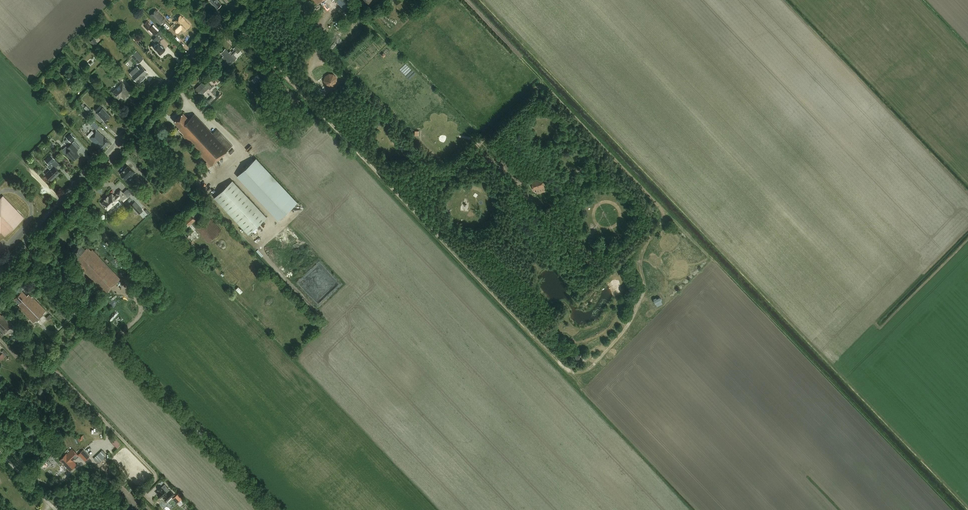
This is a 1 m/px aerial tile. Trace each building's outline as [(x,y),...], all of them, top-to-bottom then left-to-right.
[(211,1),(211,2),(211,3),(212,3),(212,4),(213,4),(214,5),(214,4),(217,8),(218,7),(219,7),(220,7),(220,6),(221,6),(221,5),(218,1),(219,1),(218,0),(210,0),(211,1)] [(358,6),(352,0),(337,0),(350,13),(358,6)] [(161,25),(167,19),(156,9),(151,15),(161,25)] [(184,31),(190,26),(180,16),(174,21),(176,23),(172,28),(177,33),(181,28),(184,31)] [(149,28),(155,34),(158,31),(152,25),(149,22),(149,21),(148,20),(144,23),(146,24),(144,26),(148,30),(149,28)] [(163,51),(165,49),(161,45),(161,44),(159,42),(161,40),(157,36),(153,39),(157,43),(153,47),(155,49),(157,51),(161,55),(164,52),(163,51)] [(239,55),(242,52),(240,51),(236,46),(233,48),(234,50),(232,52),(230,51),(229,52),(225,48),(221,52),(224,56),(222,57),(230,65),(237,58),(234,54),(236,52),(238,53),(239,55)] [(138,63),(144,58),(137,50),(131,55),(138,63)] [(142,66),(132,75),(137,81),(140,78),(142,79),(145,76),(143,75),(147,72),(142,66)] [(119,82),(123,78),(116,71),(112,75),(119,82)] [(334,74),(329,73),(324,76),(323,81),(325,85),(329,87),(334,86),(335,86),(336,87),(336,88),(336,89),(336,90),(337,90),(337,91),(338,91),(339,92),(340,92),(341,92),(341,91),(342,91),(343,91),(343,90),(343,89),(344,89),(344,88),(344,87),(344,86),(344,85),(343,85),(343,84),(342,84),(341,84),(341,83),(340,83),(337,82),(337,77),(334,74)] [(210,89),(212,87),(206,81),(204,83),(203,81),(195,89),(201,95),(208,88),(210,89)] [(123,83),(113,92),(119,98),(122,95),(125,99),(131,93),(128,89),(123,83)] [(105,121),(110,116),(102,108),(100,105),(95,110),(97,112),(97,113),(105,121)] [(211,166),(233,146),(217,129),(212,133),(194,114),(189,119),(183,113),(174,121),(180,127),(178,128),(184,134),(182,135),(207,162),(205,163),(209,168),(211,166)] [(89,122),(97,129),(100,125),(92,118),(89,122)] [(102,150),(110,142),(105,138),(104,137),(97,130),(89,138),(97,145),(97,144),(98,145),(98,146),(102,150)] [(75,138),(71,133),(66,137),(71,142),(75,138)] [(66,153),(73,160),(79,155),(74,150),(76,148),(72,143),(67,148),(69,150),(66,153)] [(59,164),(55,160),(55,159),(51,155),(45,160),(49,165),(52,163),(56,167),(59,164)] [(299,201),(257,157),(237,175),(279,219),(299,201)] [(54,166),(45,174),(51,180),(60,172),(54,166)] [(131,177),(135,173),(128,166),(120,174),(126,179),(129,175),(131,177)] [(545,190),(544,188),(545,187),(542,177),(530,181),(534,191),(539,189),(540,191),(545,190)] [(234,180),(215,198),(249,234),(268,217),(234,180)] [(123,192),(128,197),(131,193),(127,189),(123,192)] [(105,201),(102,203),(108,209),(118,200),(117,199),(120,197),(123,201),(127,197),(120,190),(117,193),(117,194),(115,197),(112,194),(109,197),(108,196),(104,200),(105,201)] [(1,230),(5,233),(23,216),(3,196),(0,199),(0,231),(1,230)] [(139,214),(143,210),(135,201),(131,205),(139,214)] [(212,238),(221,230),(208,215),(199,222),(198,222),(197,223),(194,220),(195,219),(191,214),(184,220),(189,225),(191,223),(208,242),(212,238)] [(81,244),(72,252),(76,257),(75,259),(79,264),(78,265),(83,269),(105,293),(120,279),(92,249),(91,250),(87,247),(85,249),(81,244)] [(33,322),(46,310),(32,296),(31,297),(29,294),(27,295),(22,290),(14,298),(19,303),(18,304),(20,307),(19,308),(33,322)] [(13,325),(3,315),(2,316),(0,314),(0,331),(4,334),(13,325)] [(25,334),(18,328),(15,331),(21,337),(25,334)] [(94,458),(100,463),(109,454),(103,449),(94,458)] [(79,454),(74,450),(68,456),(66,454),(61,459),(62,460),(61,461),(70,471),(76,464),(72,461),(79,454)] [(85,461),(90,456),(83,450),(79,454),(85,461)] [(174,494),(164,484),(158,490),(160,492),(157,494),(161,497),(164,495),(165,496),(164,497),(167,501),(174,494)] [(180,504),(183,500),(176,493),(173,496),(180,504)]
